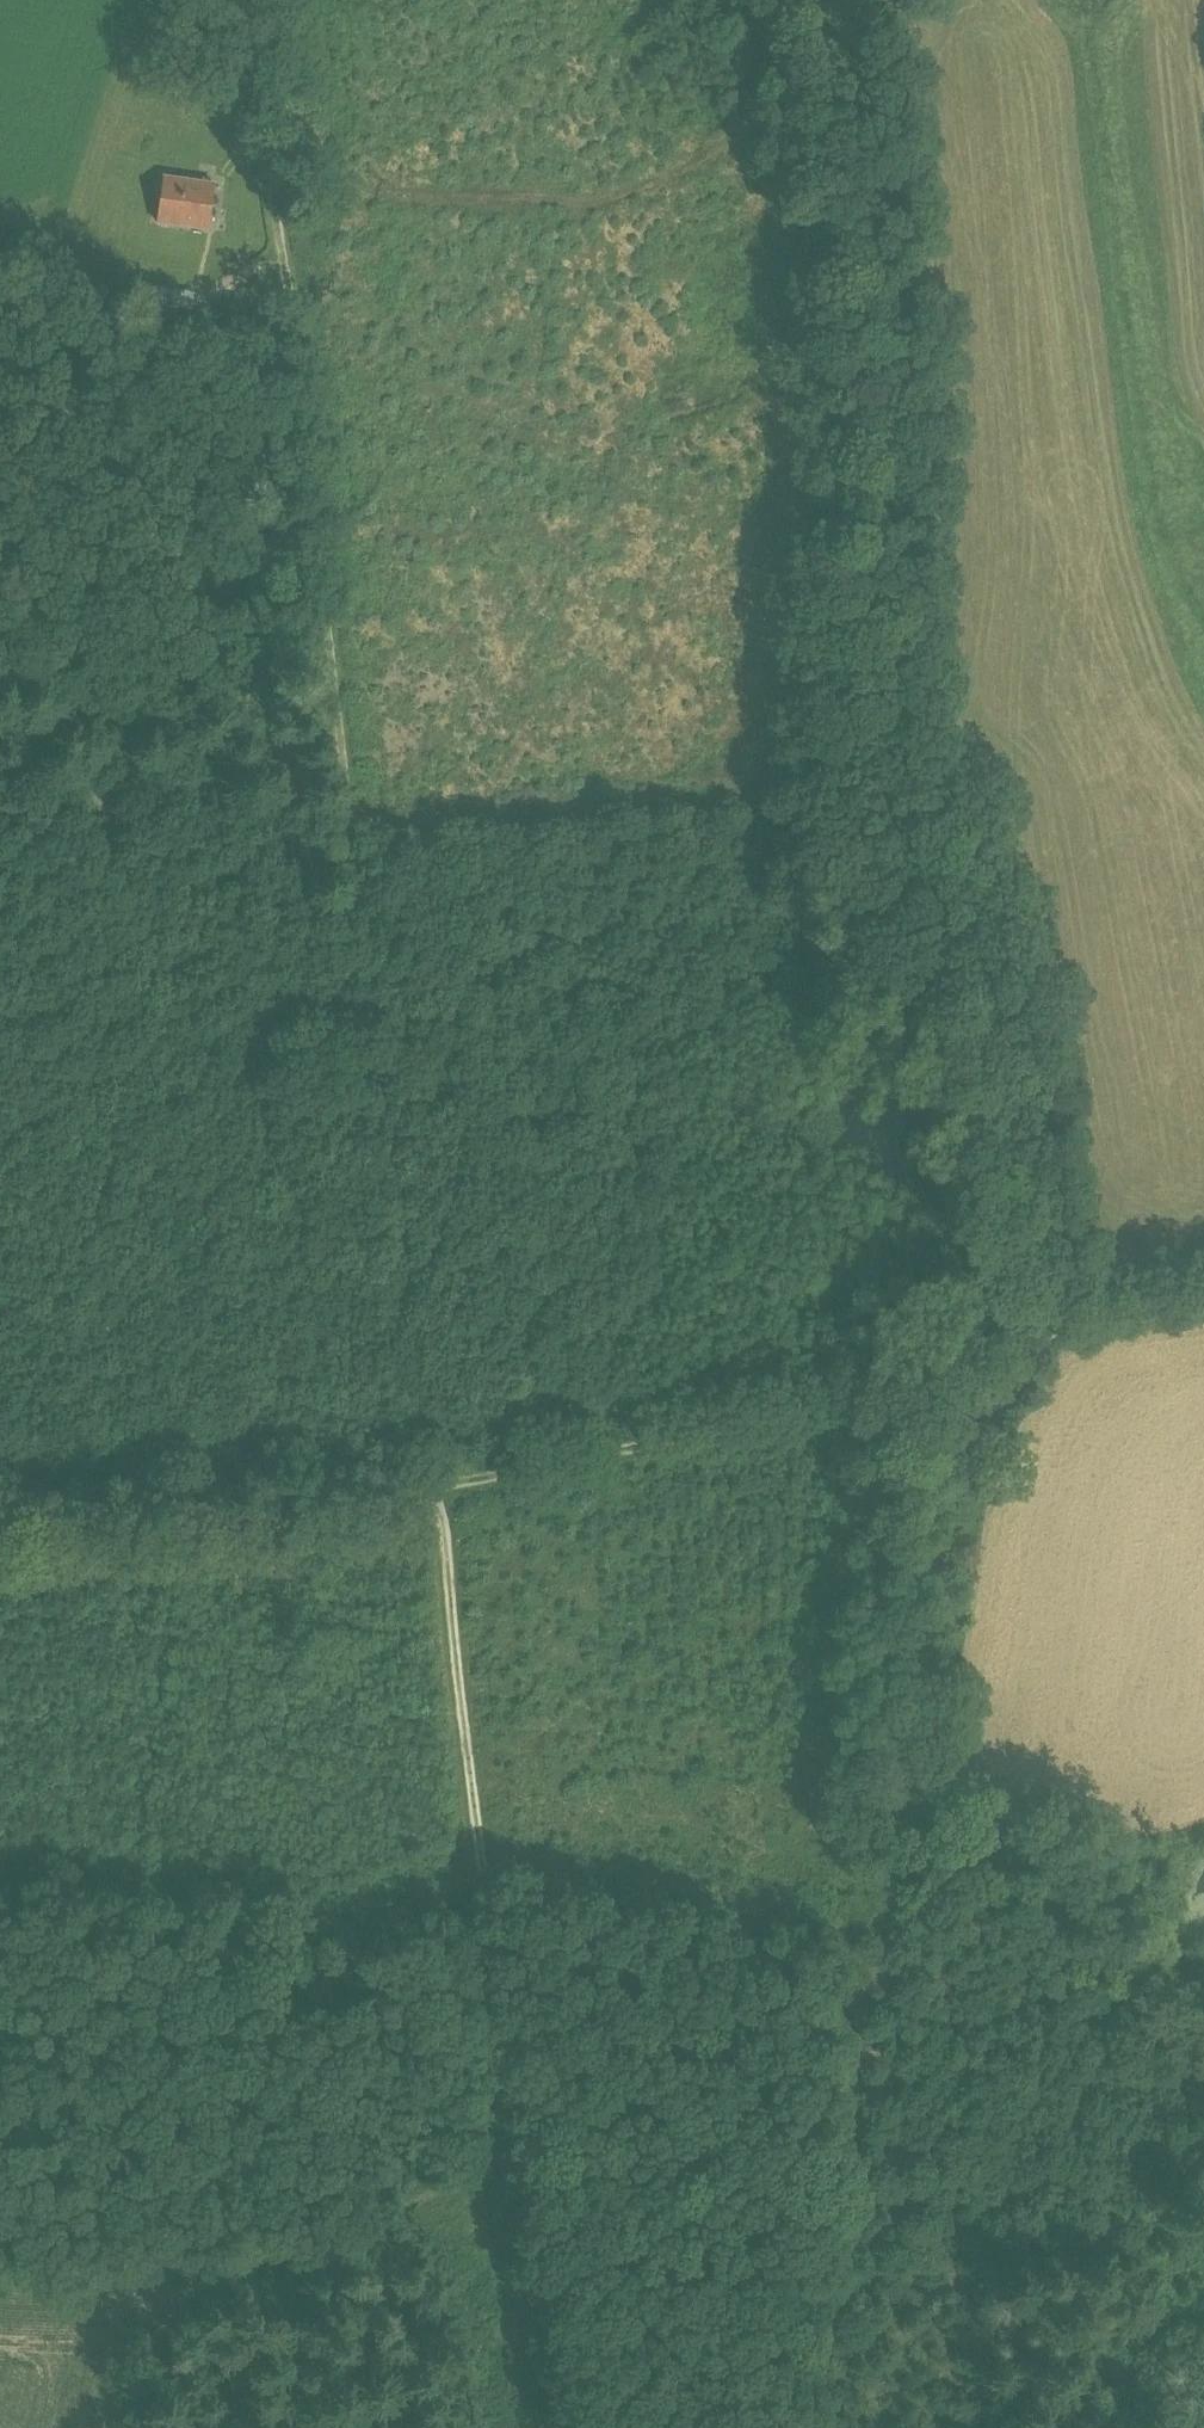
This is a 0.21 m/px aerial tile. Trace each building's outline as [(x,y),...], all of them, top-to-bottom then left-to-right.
[(158,222),(208,229),(214,183),(165,176),(158,222)]
